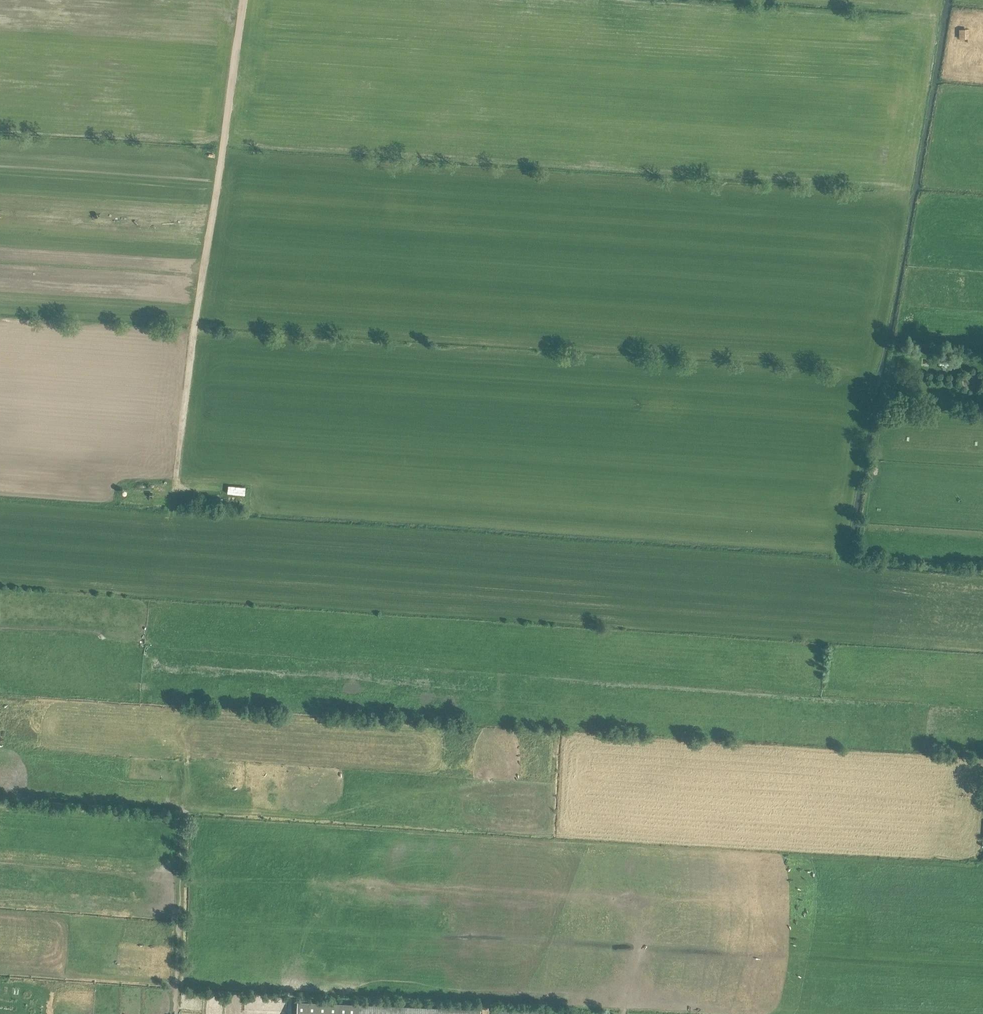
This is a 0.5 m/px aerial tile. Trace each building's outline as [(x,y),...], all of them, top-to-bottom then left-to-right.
[(941,368),(947,368),(948,365),(951,366),(951,359),(939,359),(938,365),(941,365),(941,368)] [(481,1010),(300,1001),(299,1013),(481,1013),(481,1010)]
